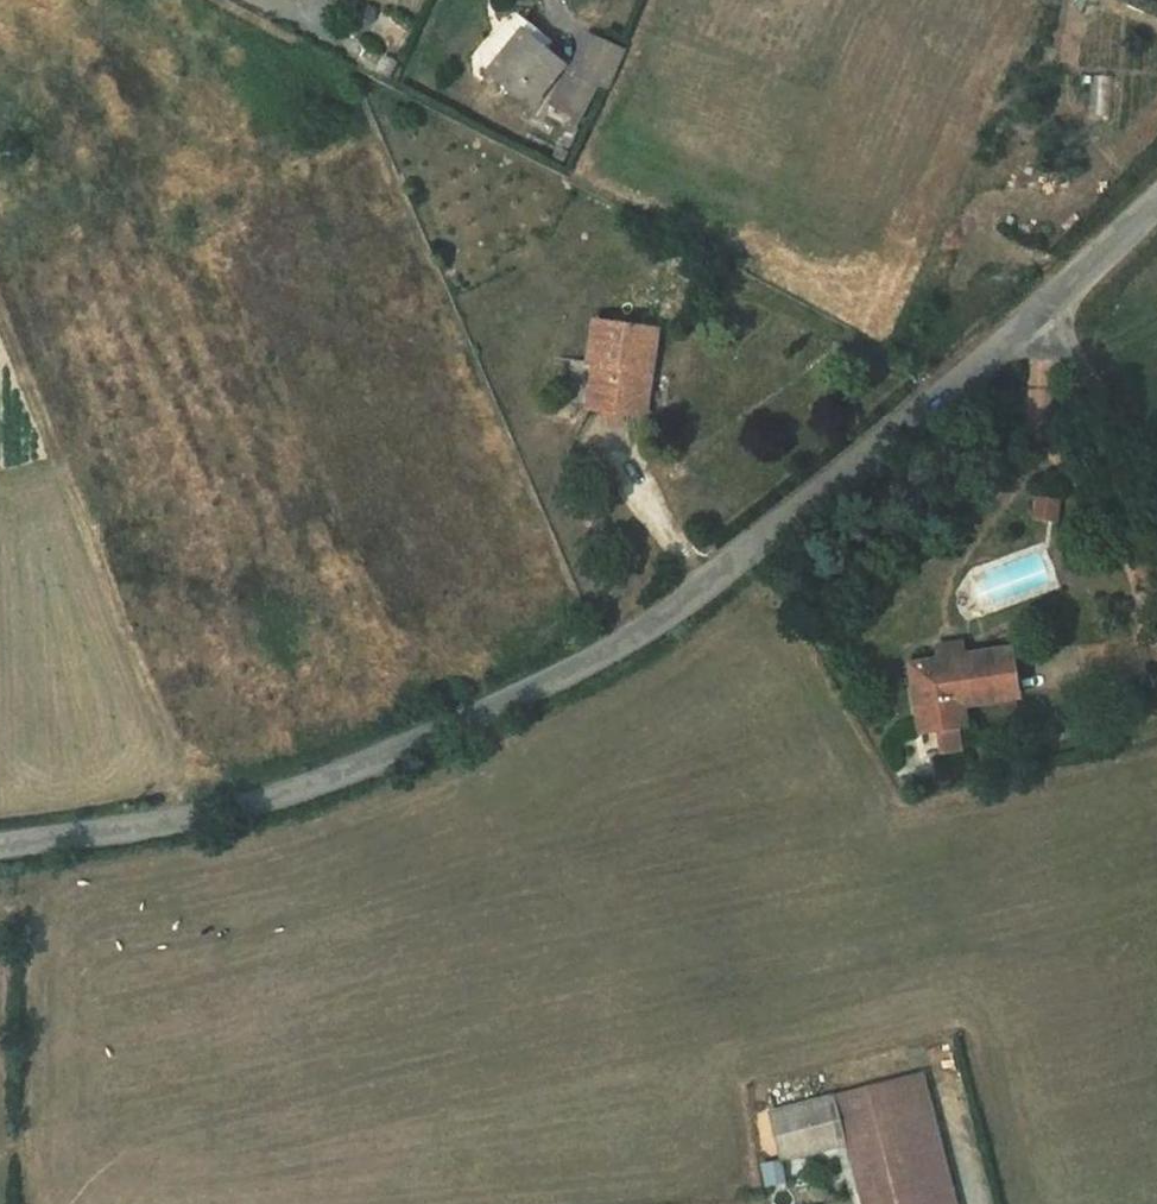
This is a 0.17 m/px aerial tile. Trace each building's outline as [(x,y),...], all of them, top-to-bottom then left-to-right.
[(594,21),(578,60),(611,74),(628,35),(594,21)] [(520,23),(485,68),(525,100),(561,55),(520,23)] [(641,368),(653,368),(659,329),(595,320),(589,362),(597,363),(591,405),(636,411),(641,368)] [(647,412),(653,368),(641,368),(636,411),(647,412)] [(1013,651),(914,669),(926,736),(970,727),(965,708),(1020,698),(1013,651)] [(964,751),(959,730),(926,736),(929,757),(964,751)] [(910,1098),(941,1203),(969,1203),(936,1091),(910,1098)] [(910,1098),(789,1135),(804,1179),(864,1161),(876,1203),(941,1203),(910,1098)]
